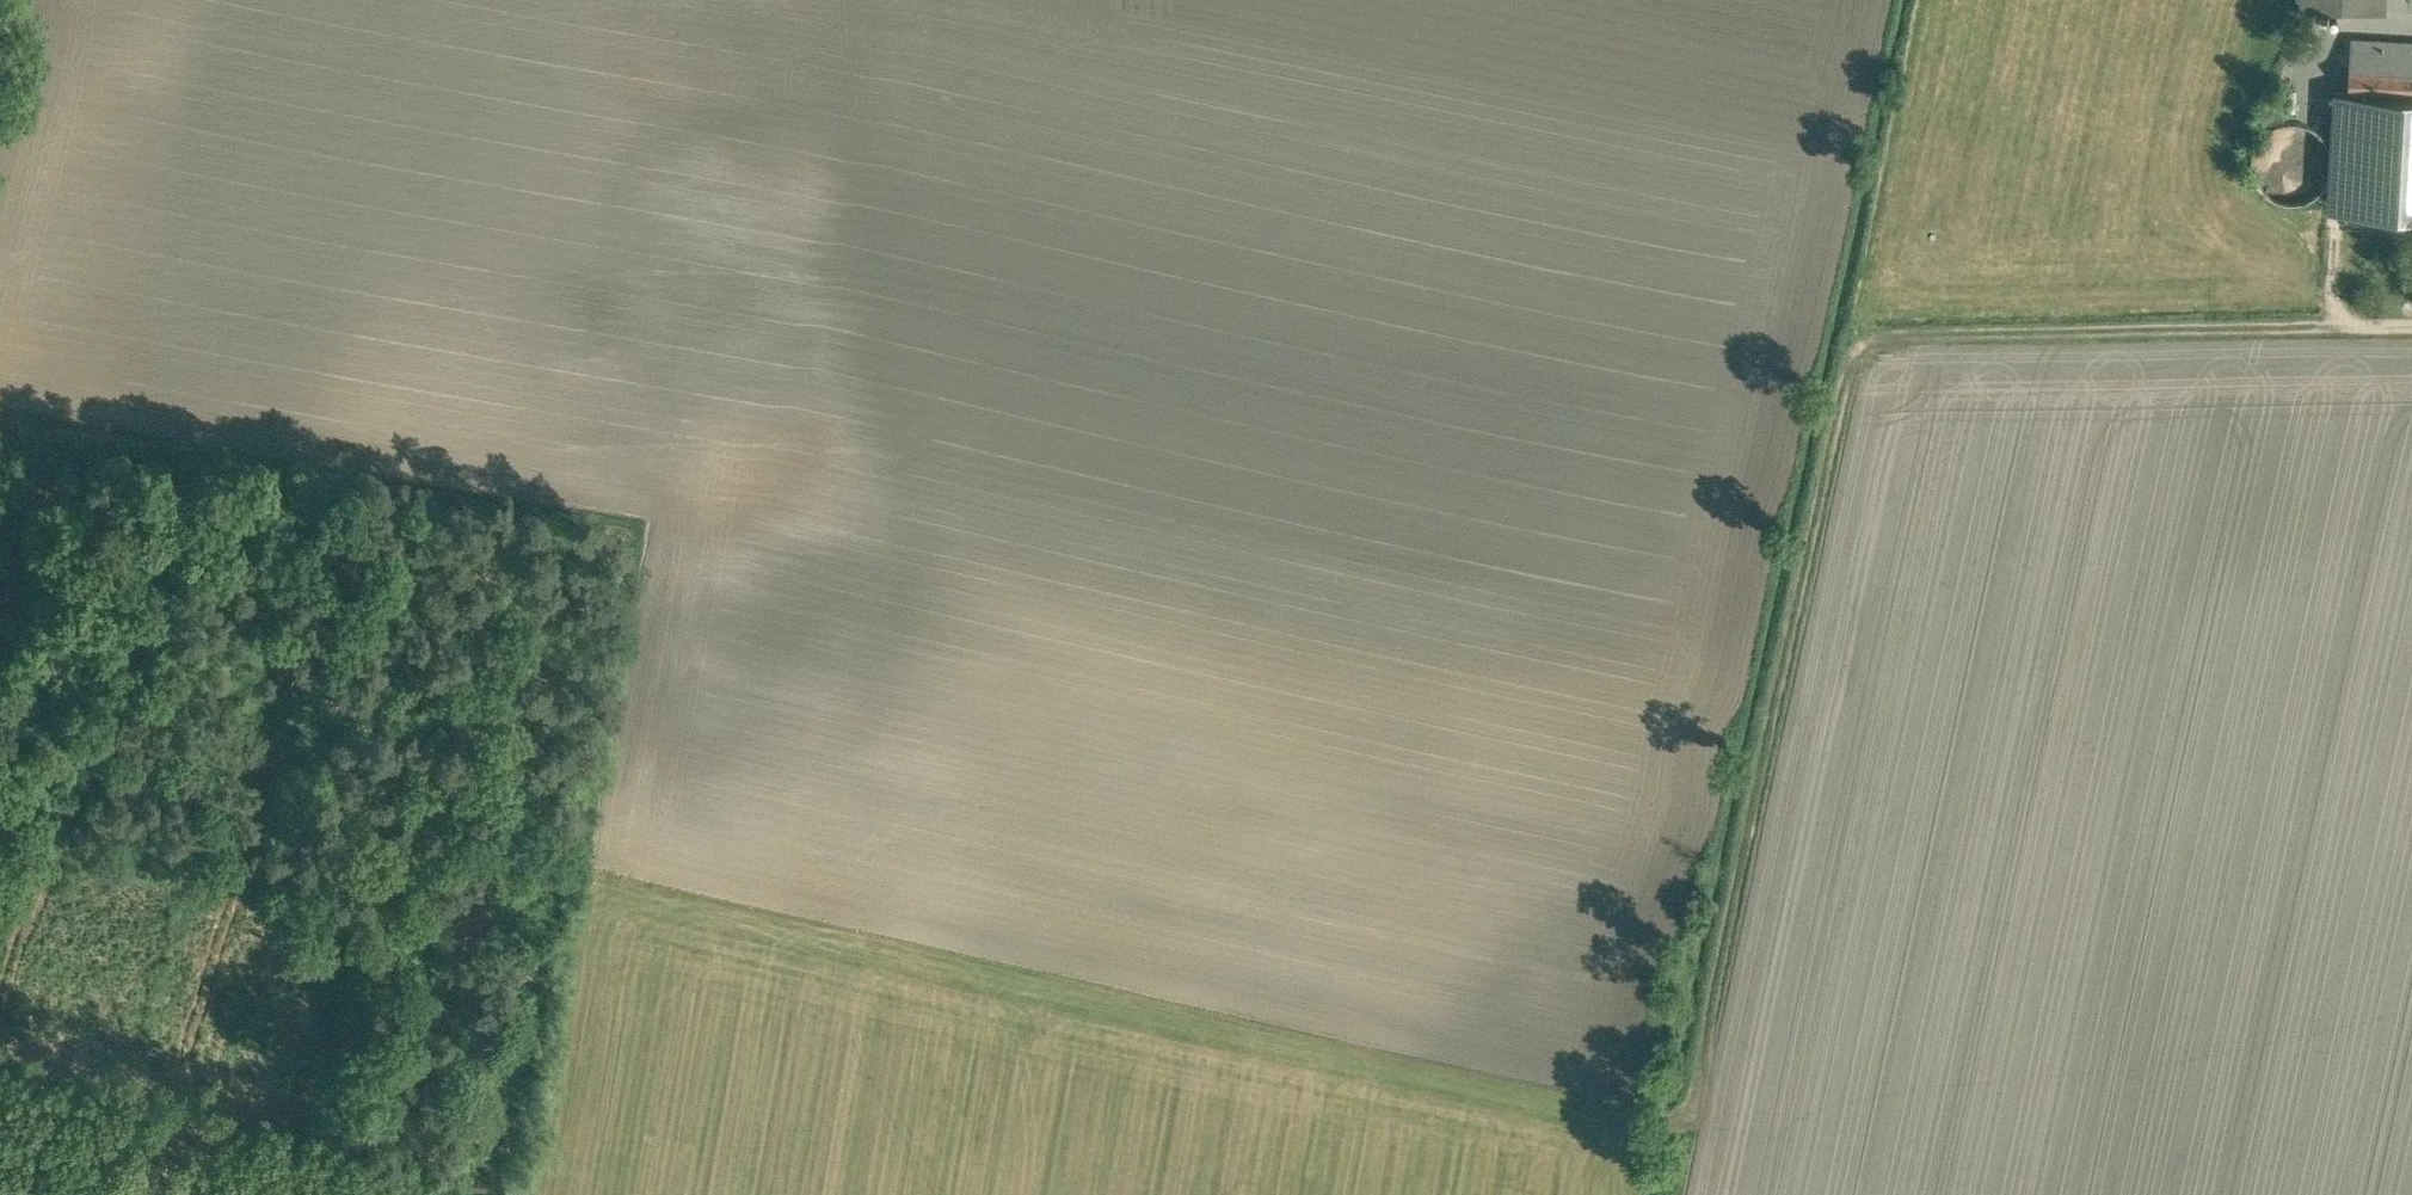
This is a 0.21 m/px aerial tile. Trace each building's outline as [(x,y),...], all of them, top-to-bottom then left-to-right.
[(2301,9),(2384,14),(2385,0),(2301,0),(2301,9)] [(2376,41),(2351,40),(2348,94),(2373,96),(2376,41)] [(2376,41),(2373,96),(2371,121),(2411,123),(2411,44),(2376,41)] [(2371,121),(2373,96),(2348,94),(2334,93),(2332,140),(2337,151),(2339,162),(2338,174),(2330,189),(2329,208),(2411,213),(2411,123),(2371,121)] [(2338,174),(2339,162),(2337,151),(2332,140),(2324,131),(2313,125),(2302,123),(2290,123),(2279,128),(2269,135),(2262,144),(2258,156),(2258,167),(2261,179),(2267,189),(2276,197),(2286,202),(2298,204),(2310,202),(2321,197),(2330,189),(2338,174)]
